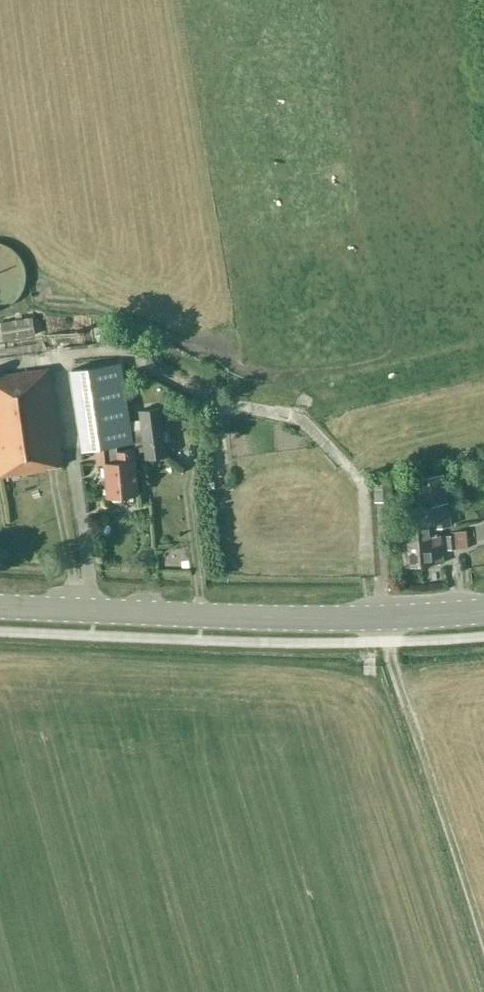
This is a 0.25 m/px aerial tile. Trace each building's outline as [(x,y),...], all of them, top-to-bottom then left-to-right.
[(24,263),(21,257),(16,251),(11,247),(5,244),(0,242),(0,309),(5,308),(11,304),(16,300),(21,295),(24,289),(26,282),(26,276),(26,269),(24,263)] [(33,317),(0,323),(3,339),(35,334),(33,317)] [(105,463),(107,496),(138,493),(134,447),(117,449),(117,445),(133,442),(122,362),(70,370),(81,449),(95,448),(96,464),(105,463)] [(0,374),(0,377),(0,476),(45,469),(45,467),(63,464),(48,367),(0,374)] [(167,454),(160,407),(139,409),(141,427),(134,428),(136,445),(137,445),(138,451),(145,450),(146,457),(167,454)] [(420,517),(402,519),(404,538),(436,534),(435,527),(450,525),(442,473),(415,477),(420,517)] [(386,479),(374,481),(375,502),(388,500),(386,479)] [(466,530),(454,531),(454,534),(445,534),(447,549),(467,547),(466,530)] [(404,538),(407,565),(443,561),(440,534),(436,534),(404,538)]
